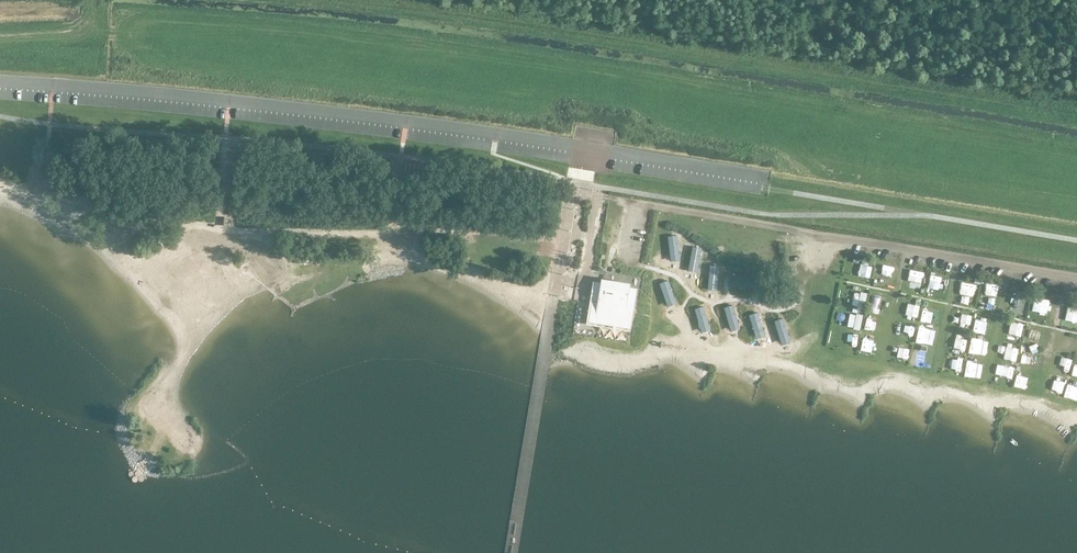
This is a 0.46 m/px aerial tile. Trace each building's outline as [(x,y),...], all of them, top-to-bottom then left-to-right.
[(677,236),(668,237),(670,255),(679,254),(677,236)] [(692,247),(689,265),(698,267),(701,249),(692,247)] [(780,255),(779,274),(787,275),(787,255),(780,255)] [(875,265),(871,277),(886,281),(889,269),(875,265)] [(708,284),(717,285),(719,267),(710,266),(708,284)] [(907,268),(904,282),(919,286),(922,272),(907,268)] [(936,288),(939,276),(925,273),(922,284),(936,288)] [(731,285),(754,288),(755,277),(732,274),(731,285)] [(630,286),(602,281),(600,288),(593,287),(591,299),(592,299),(591,304),(590,304),(590,306),(591,306),(590,313),(605,316),(604,318),(605,318),(604,325),(623,328),(624,321),(625,321),(625,319),(631,320),(632,313),(633,313),(633,311),(632,310),(633,306),(634,306),(636,295),(635,294),(635,289),(629,288),(630,286)] [(668,281),(659,284),(665,301),(674,298),(668,281)] [(875,288),(862,286),(860,301),(873,303),(875,288)] [(991,300),(999,302),(1001,295),(992,294),(991,300)] [(849,326),(860,330),(868,309),(857,305),(849,326)] [(724,308),(729,326),(738,323),(733,306),(724,308)] [(700,327),(708,325),(704,307),(695,309),(700,327)] [(758,313),(749,315),(754,333),(763,331),(758,313)] [(783,319),(774,321),(780,339),(788,336),(783,319)] [(840,347),(851,352),(856,340),(845,336),(840,347)] [(838,350),(833,365),(846,369),(850,354),(838,350)] [(1036,372),(1037,357),(1023,356),(1023,371),(1036,372)] [(855,373),(852,386),(868,389),(870,376),(855,373)] [(836,395),(839,382),(827,378),(823,391),(836,395)] [(878,378),(878,389),(890,389),(890,378),(878,378)] [(1019,379),(1016,392),(1023,393),(1026,380),(1019,379)] [(1069,403),(1076,404),(1076,390),(1070,390),(1069,403)] [(968,403),(969,395),(953,393),(952,401),(968,403)] [(986,410),(988,398),(972,397),(971,408),(986,410)]
